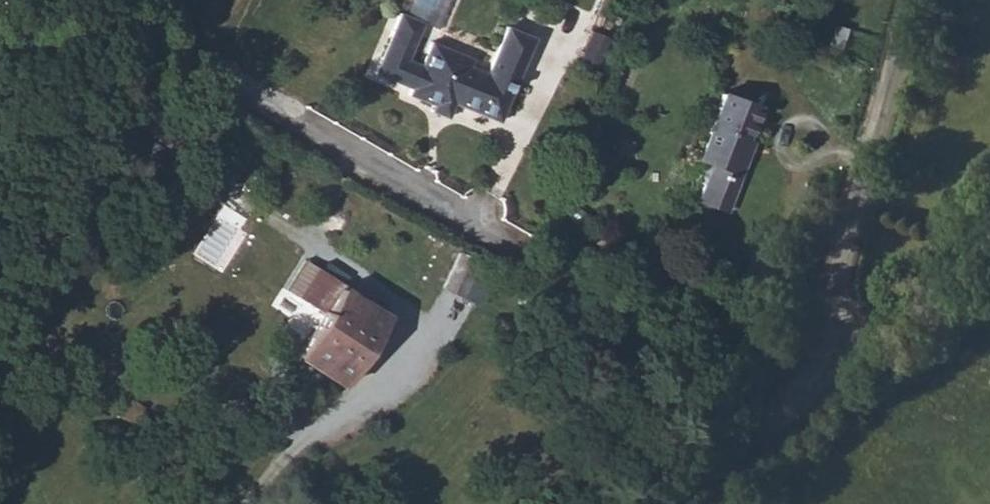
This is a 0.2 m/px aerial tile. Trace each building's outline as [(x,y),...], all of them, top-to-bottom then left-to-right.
[(461,44),(465,35),(426,15),(414,38),(401,31),(417,0),(389,0),(367,43),(402,61),(398,69),(423,81),(438,89),(442,82),(465,93),(472,80),(493,91),(528,23),(501,9),(478,53),(461,44)] [(581,61),(597,66),(607,35),(591,30),(581,61)] [(837,59),(850,64),(858,45),(845,39),(837,59)] [(472,80),(465,93),(486,104),(493,91),(472,80)] [(683,187),(705,194),(714,168),(721,170),(730,145),(725,143),(731,124),(742,92),(707,80),(685,146),(696,150),(683,187)] [(435,95),(438,89),(423,81),(420,87),(435,95)] [(737,126),(731,124),(725,143),(730,145),(737,126)] [(714,168),(705,194),(712,197),(721,170),(714,168)] [(380,316),(373,311),(334,286),(336,282),(307,263),(288,291),(317,310),(291,349),(335,378),(338,380),(380,316)]
